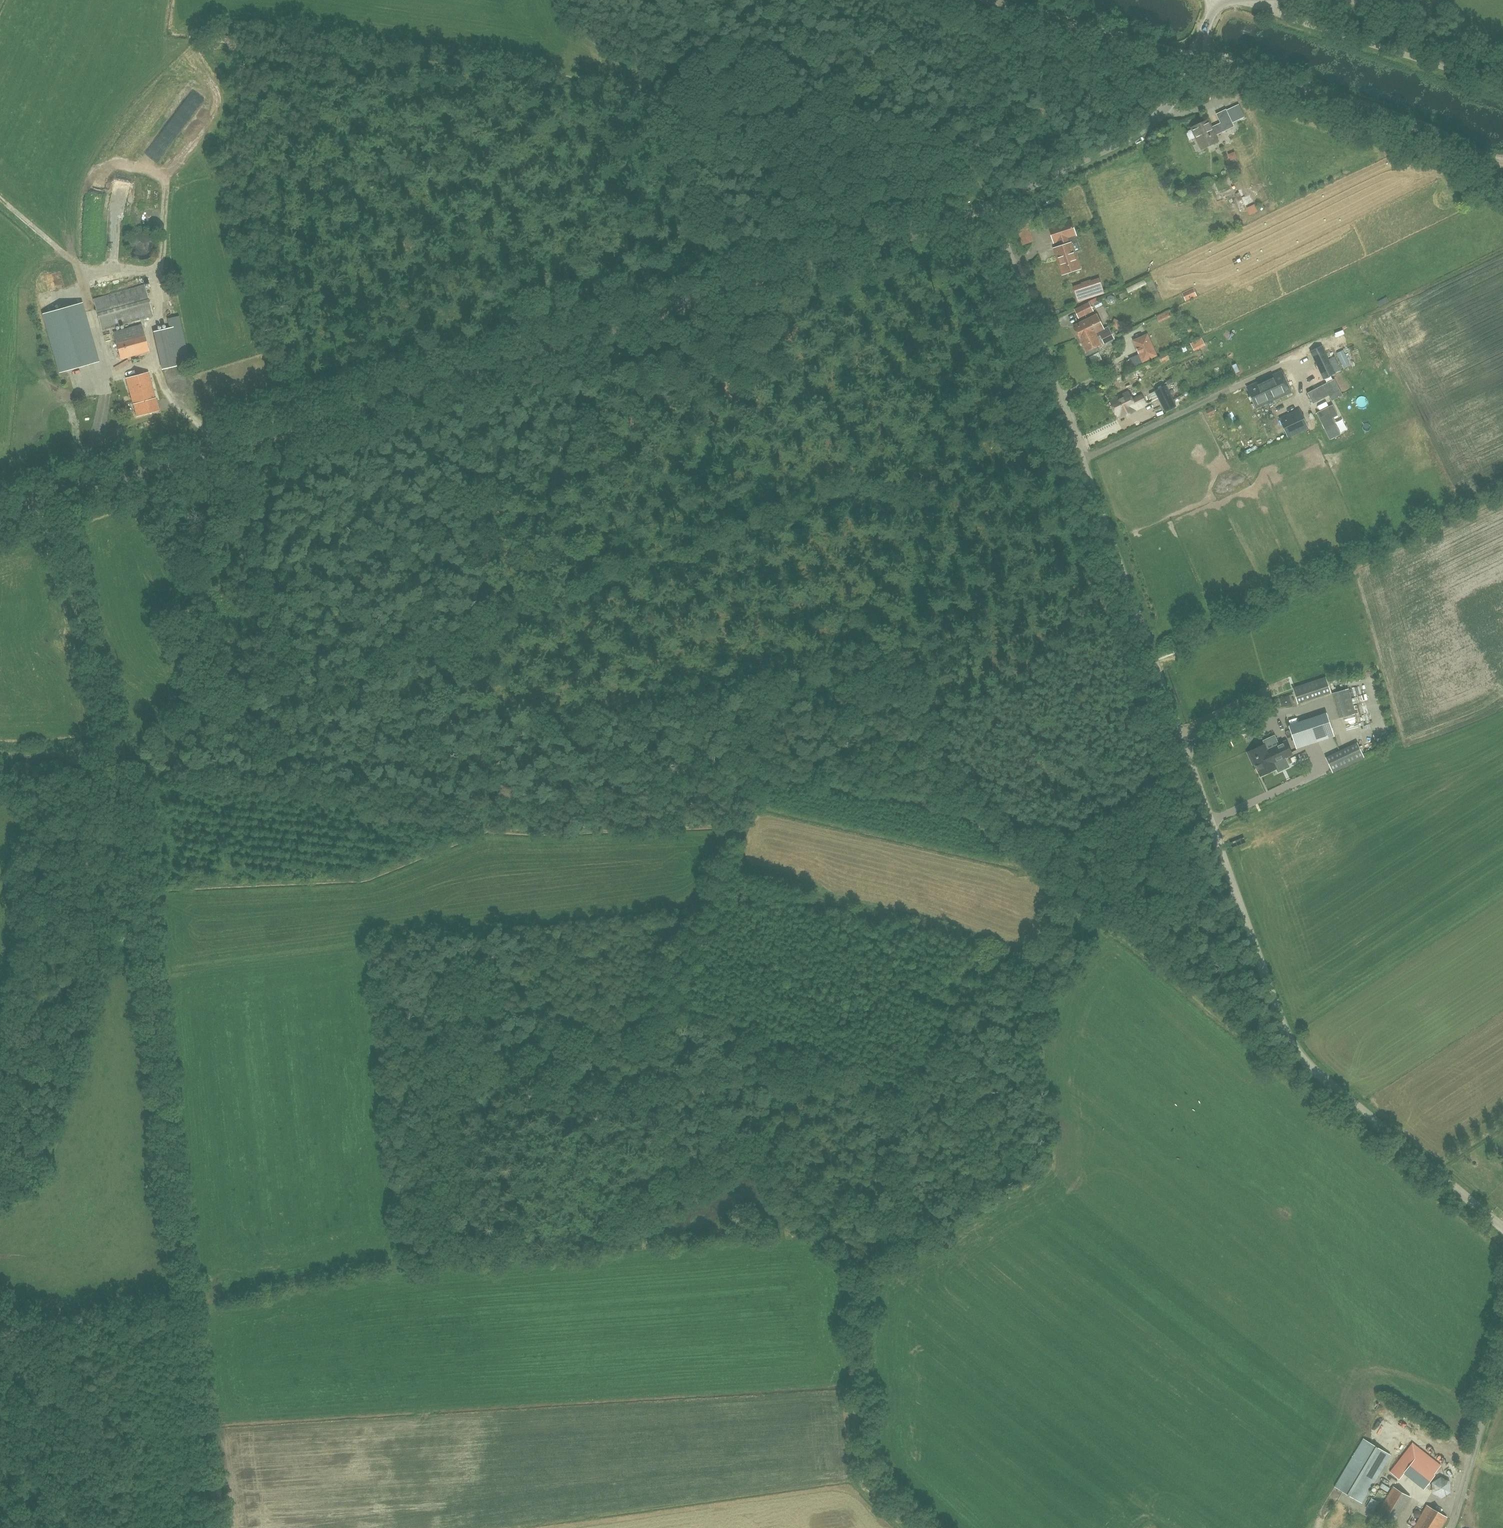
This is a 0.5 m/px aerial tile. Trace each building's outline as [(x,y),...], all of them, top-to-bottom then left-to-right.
[(167,87),(163,93),(174,100),(178,93),(167,87)] [(1223,123),(1213,128),(1209,118),(1190,127),(1201,150),(1220,141),(1217,135),(1235,126),(1234,122),(1241,119),(1236,107),(1228,110),(1218,114),(1223,123)] [(1252,215),(1260,214),(1258,206),(1250,207),(1252,215)] [(1072,243),(1070,243),(1068,237),(1076,235),(1071,220),(1050,227),(1055,242),(1058,240),(1060,247),(1055,248),(1063,274),(1080,268),(1072,243)] [(1016,227),(1019,236),(1022,246),(1034,242),(1031,232),(1037,230),(1035,221),(1016,227)] [(139,233),(139,249),(145,248),(145,242),(150,242),(150,233),(139,233)] [(1079,301),(1103,293),(1099,279),(1074,287),(1079,301)] [(102,328),(154,314),(146,284),(94,298),(102,328)] [(1186,300),(1197,296),(1193,287),(1182,293),(1186,300)] [(1129,289),(1117,292),(1118,297),(1130,294),(1129,289)] [(1079,317),(1094,310),(1089,301),(1075,308),(1079,317)] [(82,303),(43,314),(60,372),(98,362),(82,303)] [(1156,317),(1159,324),(1172,318),(1169,311),(1156,317)] [(1109,326),(1104,328),(1097,313),(1079,321),(1081,324),(1074,327),(1076,330),(1075,332),(1077,335),(1078,335),(1081,341),(1079,336),(1084,334),(1085,337),(1090,335),(1092,338),(1110,329),(1109,326)] [(179,365),(190,363),(186,346),(179,315),(167,318),(169,324),(171,335),(178,363),(179,365)] [(122,358),(150,350),(142,323),(114,331),(122,358)] [(1114,325),(1118,335),(1123,333),(1120,323),(1114,325)] [(1081,341),(1086,352),(1087,351),(1089,355),(1099,350),(1097,346),(1115,338),(1110,329),(1092,338),(1090,335),(1085,337),(1084,334),(1079,336),(1081,341)] [(1133,340),(1143,362),(1158,356),(1148,333),(1133,340)] [(1194,342),(1196,350),(1208,347),(1206,339),(1194,342)] [(1324,380),(1336,373),(1322,345),(1310,350),(1324,380)] [(1343,350),(1337,353),(1344,368),(1351,365),(1343,350)] [(1162,362),(1172,357),(1169,351),(1159,356),(1162,362)] [(1256,409),(1292,392),(1282,370),(1246,386),(1256,409)] [(136,415),(158,408),(148,371),(126,377),(136,415)] [(1313,404),(1329,395),(1332,401),(1343,395),(1334,379),(1307,393),(1313,404)] [(1153,389),(1164,410),(1175,404),(1164,384),(1153,389)] [(1131,399),(1127,391),(1109,400),(1116,415),(1122,412),(1123,415),(1130,412),(1130,411),(1145,403),(1140,394),(1131,399)] [(1333,404),(1316,412),(1330,439),(1342,434),(1334,418),(1338,415),(1333,404)] [(1288,438),(1309,428),(1300,409),(1279,418),(1288,438)] [(1340,718),(1355,714),(1348,689),(1333,693),(1340,718)] [(1293,724),(1297,746),(1335,738),(1333,725),(1331,726),(1330,717),(1293,724)] [(1344,740),(1359,738),(1356,719),(1341,721),(1344,740)] [(1273,757),(1282,754),(1278,744),(1268,748),(1265,742),(1247,751),(1253,765),(1254,764),(1260,776),(1278,768),(1273,757)] [(1329,756),(1335,770),(1366,757),(1361,743),(1329,756)] [(1381,1404),(1377,1410),(1382,1413),(1386,1406),(1381,1404)] [(1371,1426),(1368,1431),(1375,1436),(1379,1432),(1371,1426)] [(1335,1485),(1362,1501),(1363,1502),(1391,1454),(1364,1438),(1335,1485)] [(1419,1485),(1424,1489),(1442,1465),(1413,1443),(1390,1471),(1400,1479),(1404,1474),(1419,1485)] [(1432,1492),(1441,1497),(1450,1492),(1450,1482),(1441,1477),(1432,1482),(1432,1492)] [(1411,1496),(1400,1489),(1395,1486),(1379,1512),(1395,1521),(1411,1496)] [(1447,1517),(1427,1506),(1415,1527),(1441,1527),(1447,1517)]
